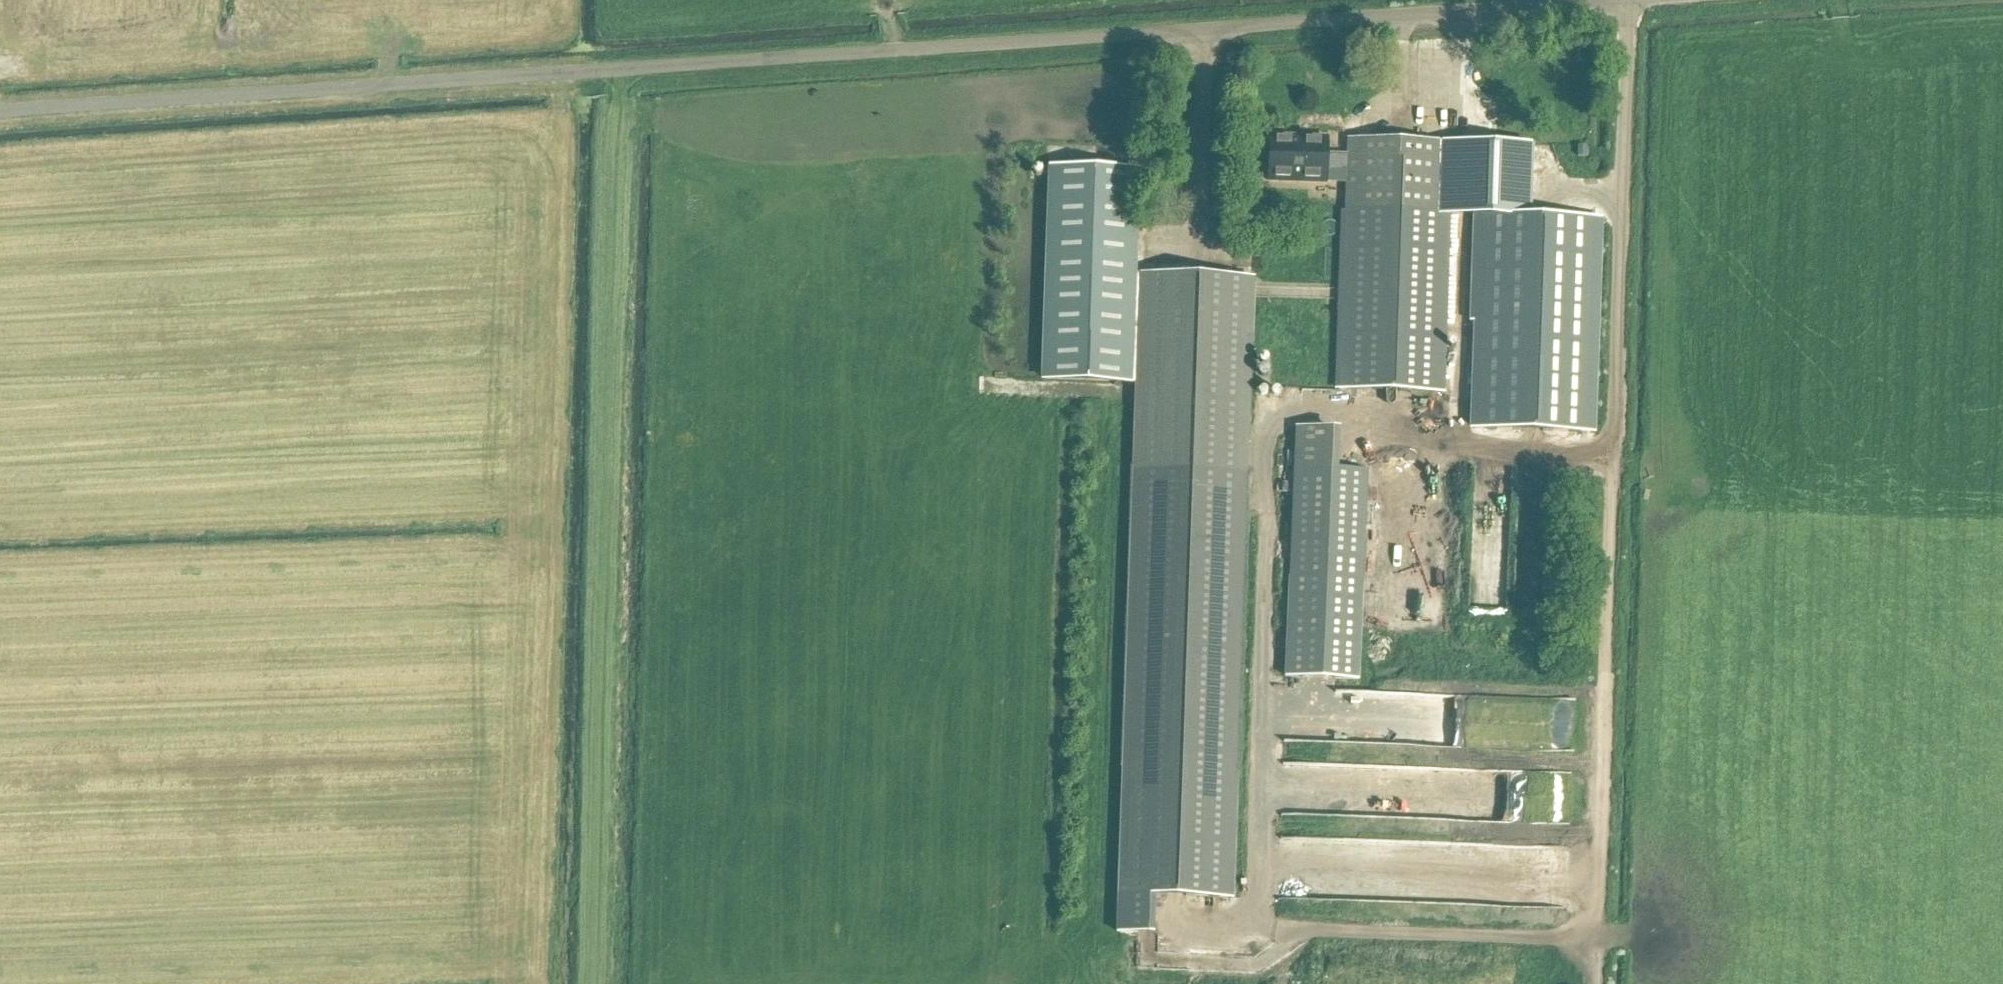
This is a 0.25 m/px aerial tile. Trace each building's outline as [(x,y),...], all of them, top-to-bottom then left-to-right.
[(1269,138),(1268,183),(1325,185),(1325,172),(1346,173),(1338,390),(1441,393),(1443,339),(1447,216),(1481,217),(1473,430),(1590,434),(1597,221),(1527,219),(1530,147),(1449,144),(1347,141),(1346,155),(1326,154),(1327,140),(1269,138)] [(1598,165),(1598,148),(1575,147),(1575,165),(1598,165)] [(1047,167),(1040,379),(1139,383),(1136,473),(1122,896),(1229,899),(1243,477),(1250,279),(1143,276),(1146,170),(1047,167)] [(1286,651),(1285,679),(1357,681),(1358,654),(1361,581),(1365,472),(1337,471),(1330,470),(1293,469),(1289,578),(1286,651)] [(1506,553),(1471,555),(1473,603),(1508,602),(1506,553)]
